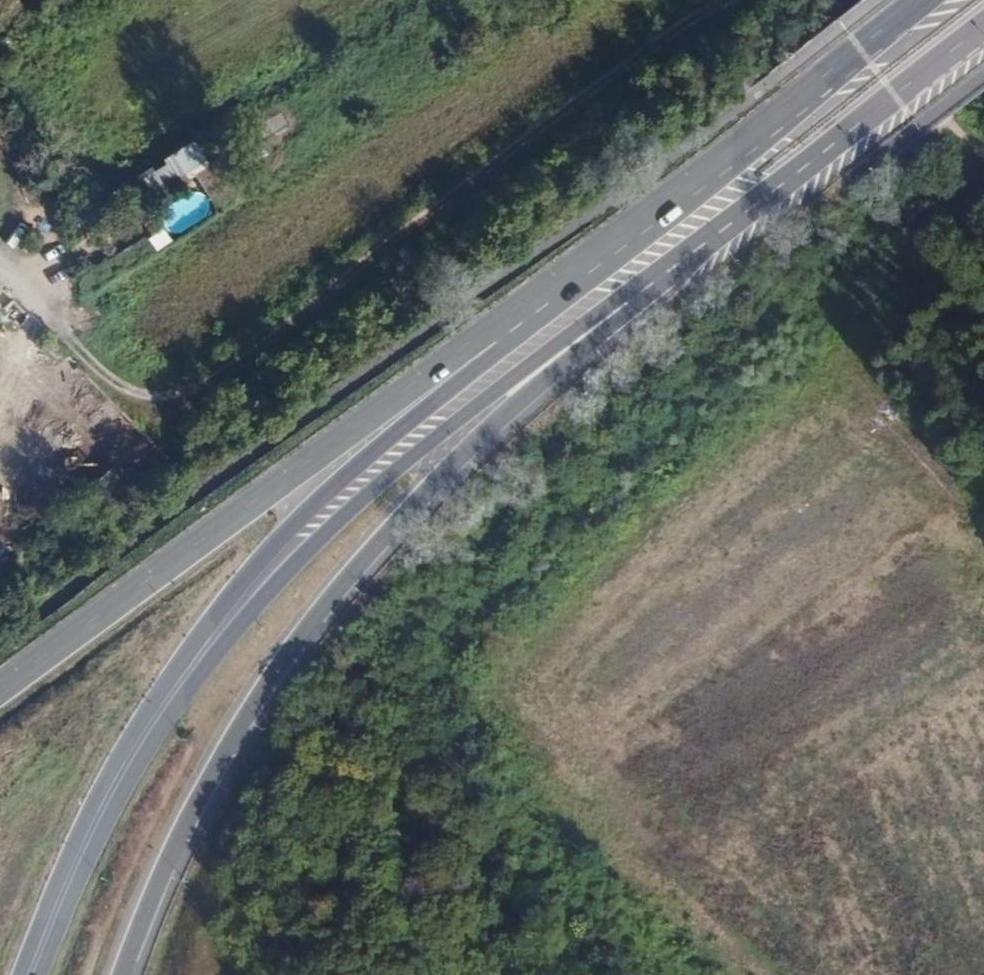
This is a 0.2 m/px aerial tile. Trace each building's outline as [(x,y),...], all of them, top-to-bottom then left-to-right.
[(10,560),(0,549),(0,569),(10,560)]
